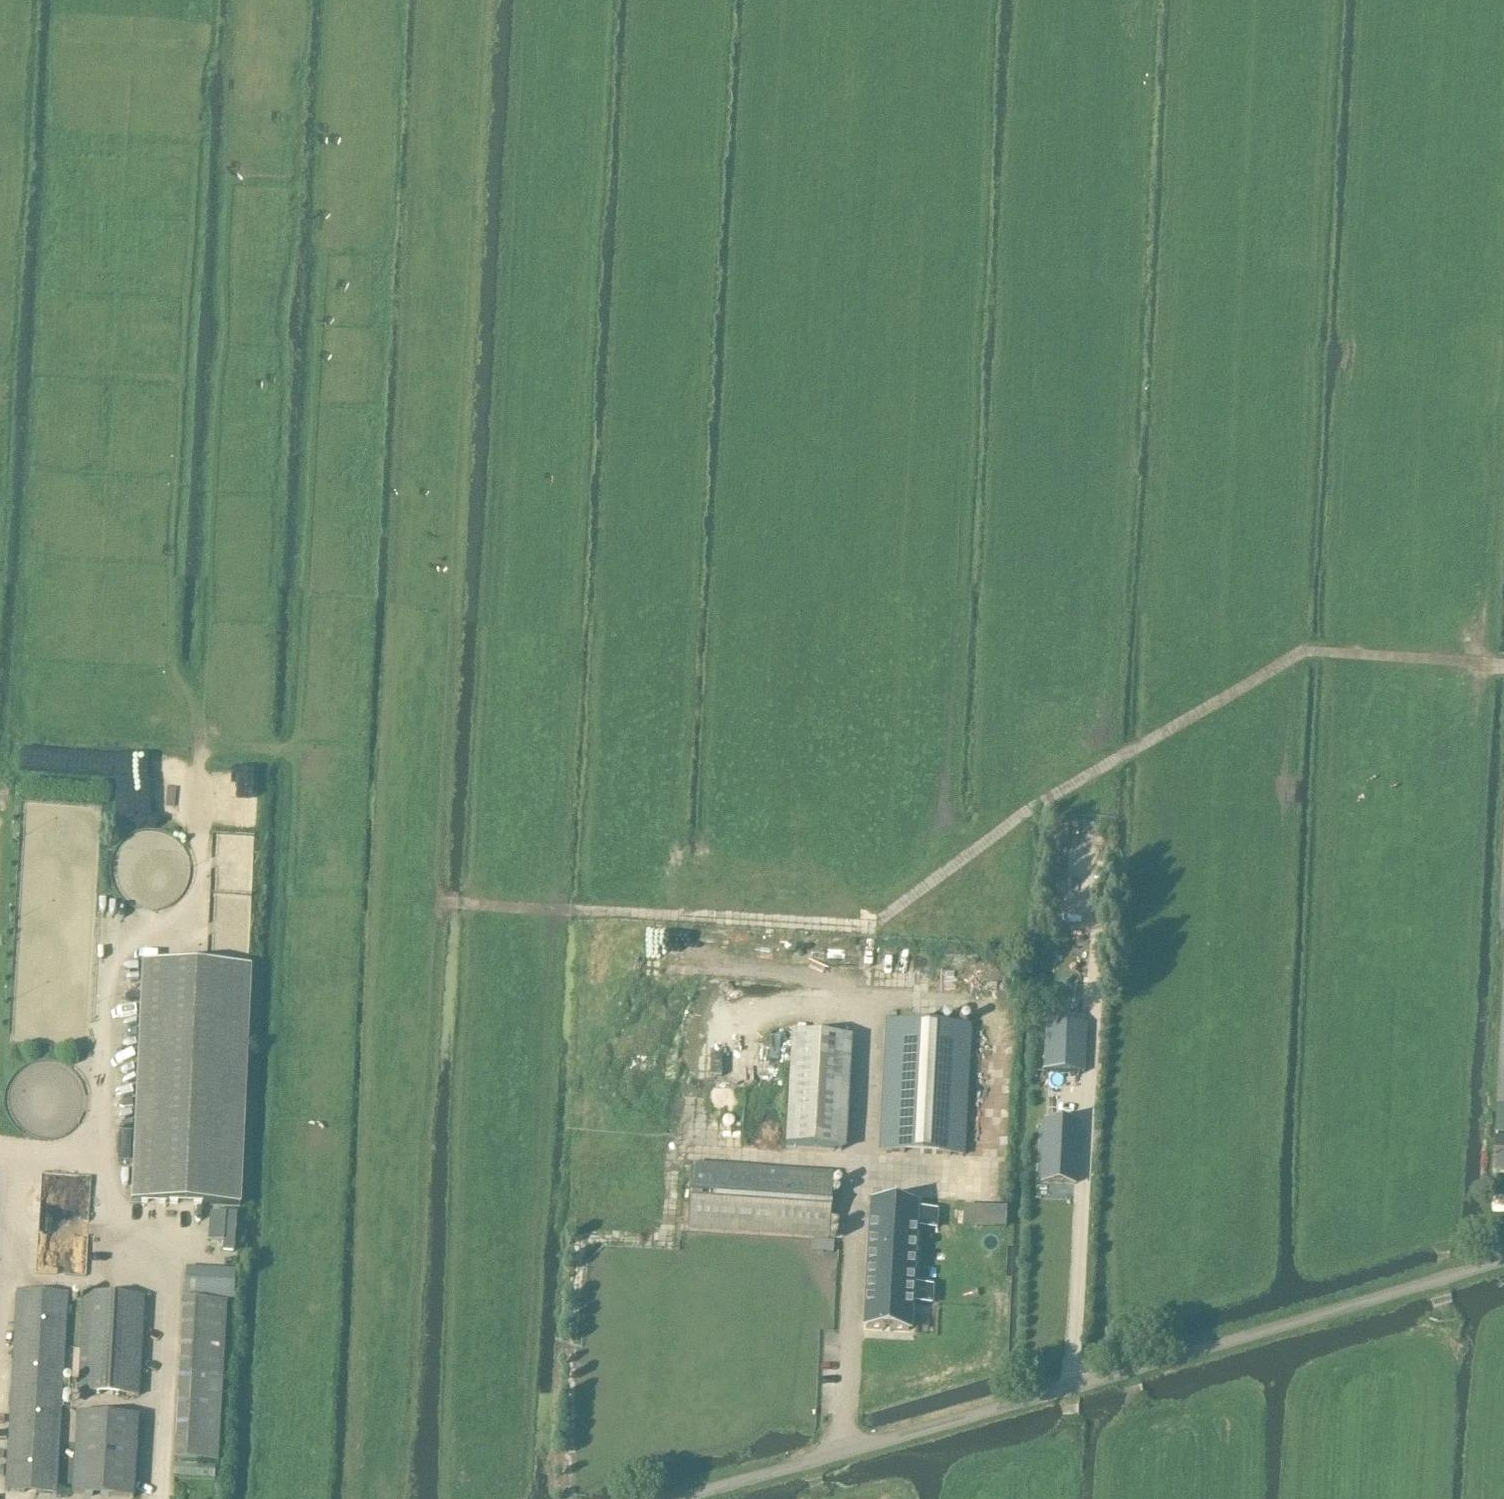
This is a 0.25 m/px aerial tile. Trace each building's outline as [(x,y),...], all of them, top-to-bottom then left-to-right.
[(129,1202),(155,1203),(237,1206),(245,966),(137,963),(129,1202)] [(1046,1020),(1043,1071),(1083,1073),(1086,1023),(1046,1020)] [(888,1023),(881,1152),(944,1156),(963,1157),(969,1027),(951,1026),(888,1023)] [(791,1035),(785,1148),(846,1151),(852,1039),(791,1035)] [(1042,1121),(1040,1179),(1071,1181),(1074,1123),(1042,1121)] [(1495,1173),(1503,1173),(1503,1139),(1497,1139),(1495,1173)] [(692,1165),(688,1231),(789,1237),(828,1239),(832,1174),(792,1172),(692,1165)] [(873,1204),(866,1329),(908,1331),(910,1303),(927,1304),(930,1305),(931,1288),(929,1288),(921,1288),(911,1287),(912,1270),(914,1227),(932,1228),(933,1212),(915,1211),(915,1206),(873,1204)] [(963,1208),(963,1228),(1005,1230),(1006,1210),(963,1208)] [(208,1242),(222,1242),(222,1252),(235,1253),(236,1243),(237,1212),(223,1212),(209,1211),(208,1242)] [(187,1269),(185,1298),(234,1300),(236,1272),(187,1269)] [(17,1292),(6,1492),(56,1495),(67,1295),(17,1292)] [(83,1294),(78,1393),(138,1396),(143,1298),(83,1294)] [(180,1357),(175,1460),(216,1462),(221,1359),(224,1302),(183,1300),(180,1357)] [(77,1415),(73,1496),(133,1498),(137,1418),(77,1415)]
